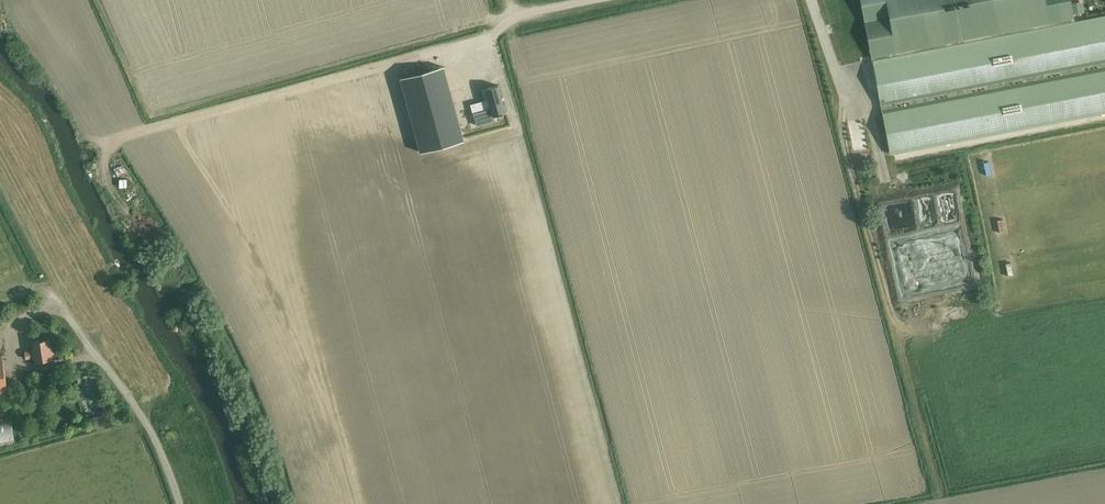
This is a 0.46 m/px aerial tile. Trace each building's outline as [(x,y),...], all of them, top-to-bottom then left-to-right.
[(875,60),(1072,22),(1068,0),(864,0),(875,60)] [(1082,2),(1072,4),(1074,14),(1084,12),(1082,2)] [(893,153),(1104,112),(1104,15),(1072,22),(875,60),(893,153)] [(443,66),(401,78),(421,152),(464,140),(443,66)] [(489,100),(471,104),(477,125),(495,120),(494,116),(499,114),(500,116),(504,115),(503,113),(506,112),(498,85),(486,88),(489,100)] [(851,139),(861,136),(858,126),(848,128),(851,139)] [(989,170),(982,171),(984,184),(991,183),(989,170)] [(36,362),(44,360),(55,359),(54,350),(51,350),(49,339),(33,341),(34,350),(25,352),(26,359),(35,357),(36,362)] [(0,355),(0,392),(9,391),(3,355),(0,355)] [(15,443),(11,418),(0,420),(0,445),(15,443)]
